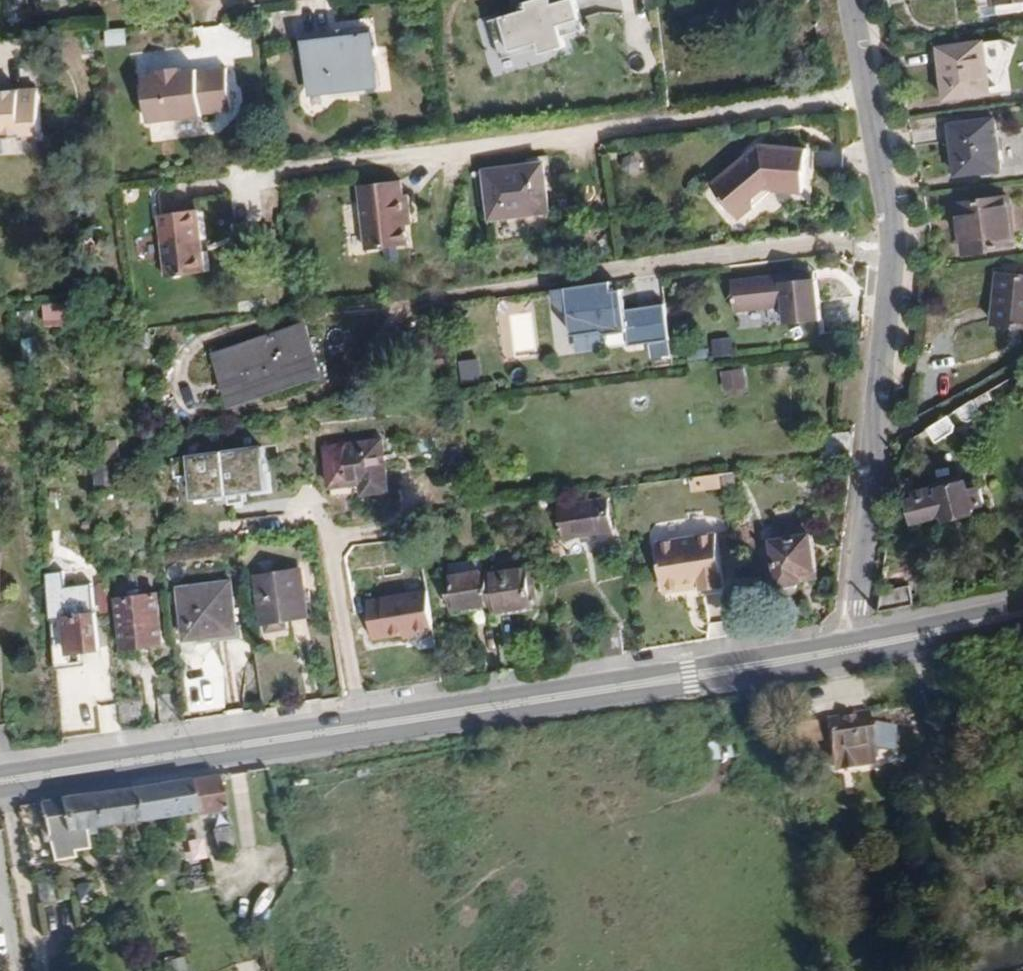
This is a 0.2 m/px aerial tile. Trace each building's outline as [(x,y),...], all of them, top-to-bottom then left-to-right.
[(26,0),(18,0),(1,0),(0,14),(25,15),(26,0)] [(554,0),(551,0),(545,2),(547,10),(556,8),(554,0)] [(565,41),(586,34),(577,2),(556,8),(547,10),(545,2),(529,6),(531,14),(492,24),(502,59),(540,48),(544,58),(568,51),(565,41)] [(1007,4),(1008,13),(1022,11),(1022,2),(1007,4)] [(372,30),(305,37),(312,93),(379,87),(372,30)] [(938,47),(944,101),(991,95),(984,42),(938,47)] [(233,110),(229,67),(199,70),(199,69),(182,71),(162,73),(145,75),(151,122),(205,116),(205,113),(233,110)] [(41,135),(38,89),(0,91),(0,137),(41,135)] [(949,125),(955,177),(1001,171),(995,119),(949,125)] [(713,185),(740,219),(755,207),(756,197),(767,187),(776,190),(804,193),(808,148),(762,145),(713,185)] [(545,162),(485,170),(491,221),(552,214),(545,162)] [(407,213),(404,192),(399,193),(397,178),(355,184),(364,249),(406,242),(403,222),(402,213),(407,213)] [(955,203),(962,256),(1017,249),(1010,195),(955,203)] [(159,216),(167,276),(206,271),(198,211),(159,216)] [(817,277),(816,270),(800,272),(801,279),(817,277)] [(823,319),(817,277),(801,279),(800,272),(732,282),(737,313),(786,306),(789,324),(823,319)] [(997,274),(991,323),(1022,327),(1022,276),(997,274)] [(672,340),(668,304),(628,308),(627,300),(617,300),(616,289),(614,280),(555,288),(556,299),(573,313),(575,333),(606,329),(609,333),(630,330),(632,345),(672,340)] [(627,300),(625,289),(616,289),(617,300),(627,300)] [(65,302),(49,303),(48,323),(66,323),(65,302)] [(307,325),(215,357),(233,406),(324,375),(307,325)] [(740,338),(722,340),(724,355),(742,353),(740,338)] [(461,380),(481,378),(479,357),(459,359),(461,380)] [(720,371),(725,391),(747,386),(742,366),(720,371)] [(992,401),(988,393),(974,401),(978,409),(992,401)] [(978,409),(974,401),(958,410),(963,419),(971,421),(982,415),(978,409)] [(952,433),(955,426),(949,416),(928,428),(936,442),(952,433)] [(390,492),(382,440),(325,447),(331,488),(363,484),(364,495),(390,492)] [(120,465),(118,443),(93,447),(98,490),(113,489),(120,489),(118,467),(120,465)] [(268,490),(263,448),(225,453),(231,495),(268,490)] [(231,495),(225,453),(176,460),(178,479),(193,476),(197,500),(231,495)] [(738,485),(735,472),(720,474),(722,487),(738,485)] [(722,487),(720,474),(692,478),(694,493),(722,490),(722,487)] [(940,492),(909,500),(915,523),(945,516),(947,521),(977,513),(976,507),(986,504),(982,487),(971,489),(969,480),(939,488),(940,492)] [(364,495),(363,484),(331,488),(332,499),(364,495)] [(114,499),(113,489),(98,490),(99,501),(114,499)] [(609,498),(560,506),(564,539),(614,531),(609,498)] [(806,535),(804,520),(774,525),(776,540),(806,535)] [(717,534),(658,543),(665,587),(670,591),(681,590),(686,584),(702,581),(703,590),(726,586),(717,534)] [(817,574),(811,534),(806,535),(776,540),(771,540),(779,586),(803,582),(802,576),(817,574)] [(285,573),(284,567),(270,568),(271,576),(285,573)] [(487,569),(447,575),(452,610),(493,605),(494,614),(532,608),(526,569),(488,575),(487,569)] [(309,618),(302,571),(285,573),(271,576),(255,578),(262,625),(265,624),(288,621),(309,618)] [(818,579),(817,574),(802,576),(803,582),(818,579)] [(180,589),(185,641),(237,635),(231,583),(180,589)] [(913,606),(909,586),(881,592),(879,612),(913,606)] [(434,630),(427,590),(368,600),(374,639),(434,630)] [(116,600),(121,650),(163,645),(158,595),(116,600)] [(63,619),(67,655),(101,651),(95,615),(63,619)] [(289,631),(288,621),(265,624),(267,633),(289,631)] [(184,721),(180,693),(157,696),(159,724),(184,721)] [(144,726),(141,698),(119,702),(122,729),(144,726)] [(869,712),(789,725),(792,745),(828,739),(833,771),(839,776),(873,770),(876,766),(874,746),(880,746),(892,749),(898,721),(870,717),(869,712)] [(737,738),(707,742),(709,761),(739,756),(737,738)] [(226,810),(217,777),(132,789),(137,820),(192,811),(192,815),(226,810)] [(137,820),(132,789),(40,803),(52,860),(73,856),(73,851),(87,849),(85,828),(137,820)] [(237,851),(230,825),(213,829),(219,856),(237,851)] [(50,876),(35,878),(38,902),(54,901),(50,876)] [(73,883),(76,903),(91,901),(88,880),(73,883)] [(165,970),(185,970),(183,955),(164,957),(165,970)]
